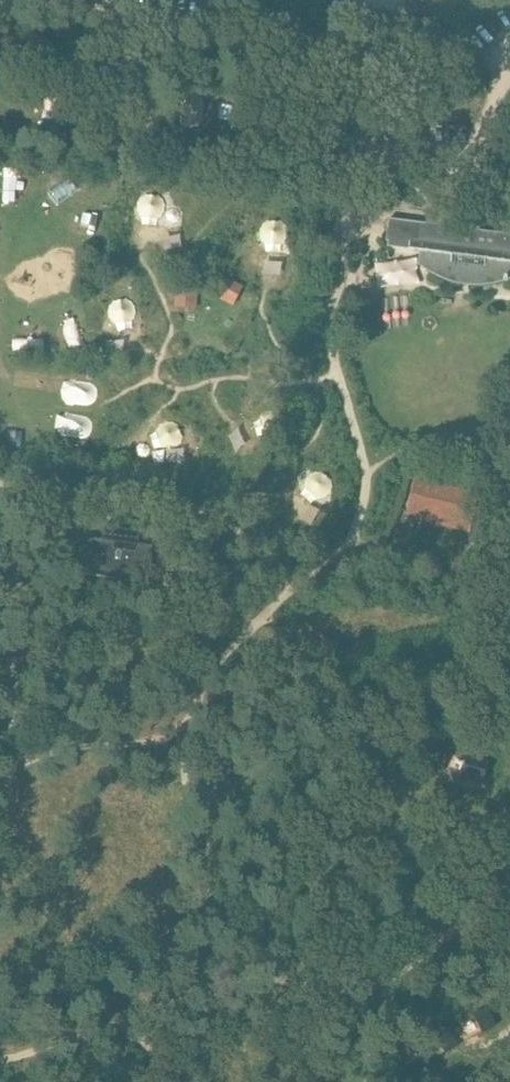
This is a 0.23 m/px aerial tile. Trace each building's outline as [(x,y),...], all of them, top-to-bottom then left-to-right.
[(30,190),(32,169),(12,167),(10,188),(30,190)] [(387,242),(390,242),(390,248),(422,253),(431,254),(429,271),(442,279),(448,282),(462,286),(471,287),(491,286),(506,282),(509,281),(509,235),(479,231),(440,226),(428,224),(390,219),(387,242)] [(193,266),(193,247),(173,247),(173,266),(193,266)] [(223,279),(214,298),(224,303),(227,299),(231,301),(239,286),(223,279)] [(176,287),(176,299),(181,300),(181,305),(197,306),(198,289),(176,287)] [(96,379),(98,400),(111,399),(109,378),(96,379)] [(196,435),(213,442),(219,430),(202,423),(196,435)] [(482,425),(478,441),(494,445),(498,429),(482,425)] [(71,430),(70,451),(97,451),(98,431),(71,430)] [(416,481),(408,514),(470,529),(479,496),(416,481)] [(89,538),(84,576),(149,584),(154,546),(139,544),(140,533),(129,532),(128,535),(116,533),(116,530),(105,529),(104,540),(89,538)] [(434,749),(429,767),(485,782),(490,765),(434,749)] [(404,1062),(400,1055),(391,1060),(395,1067),(404,1062)]
